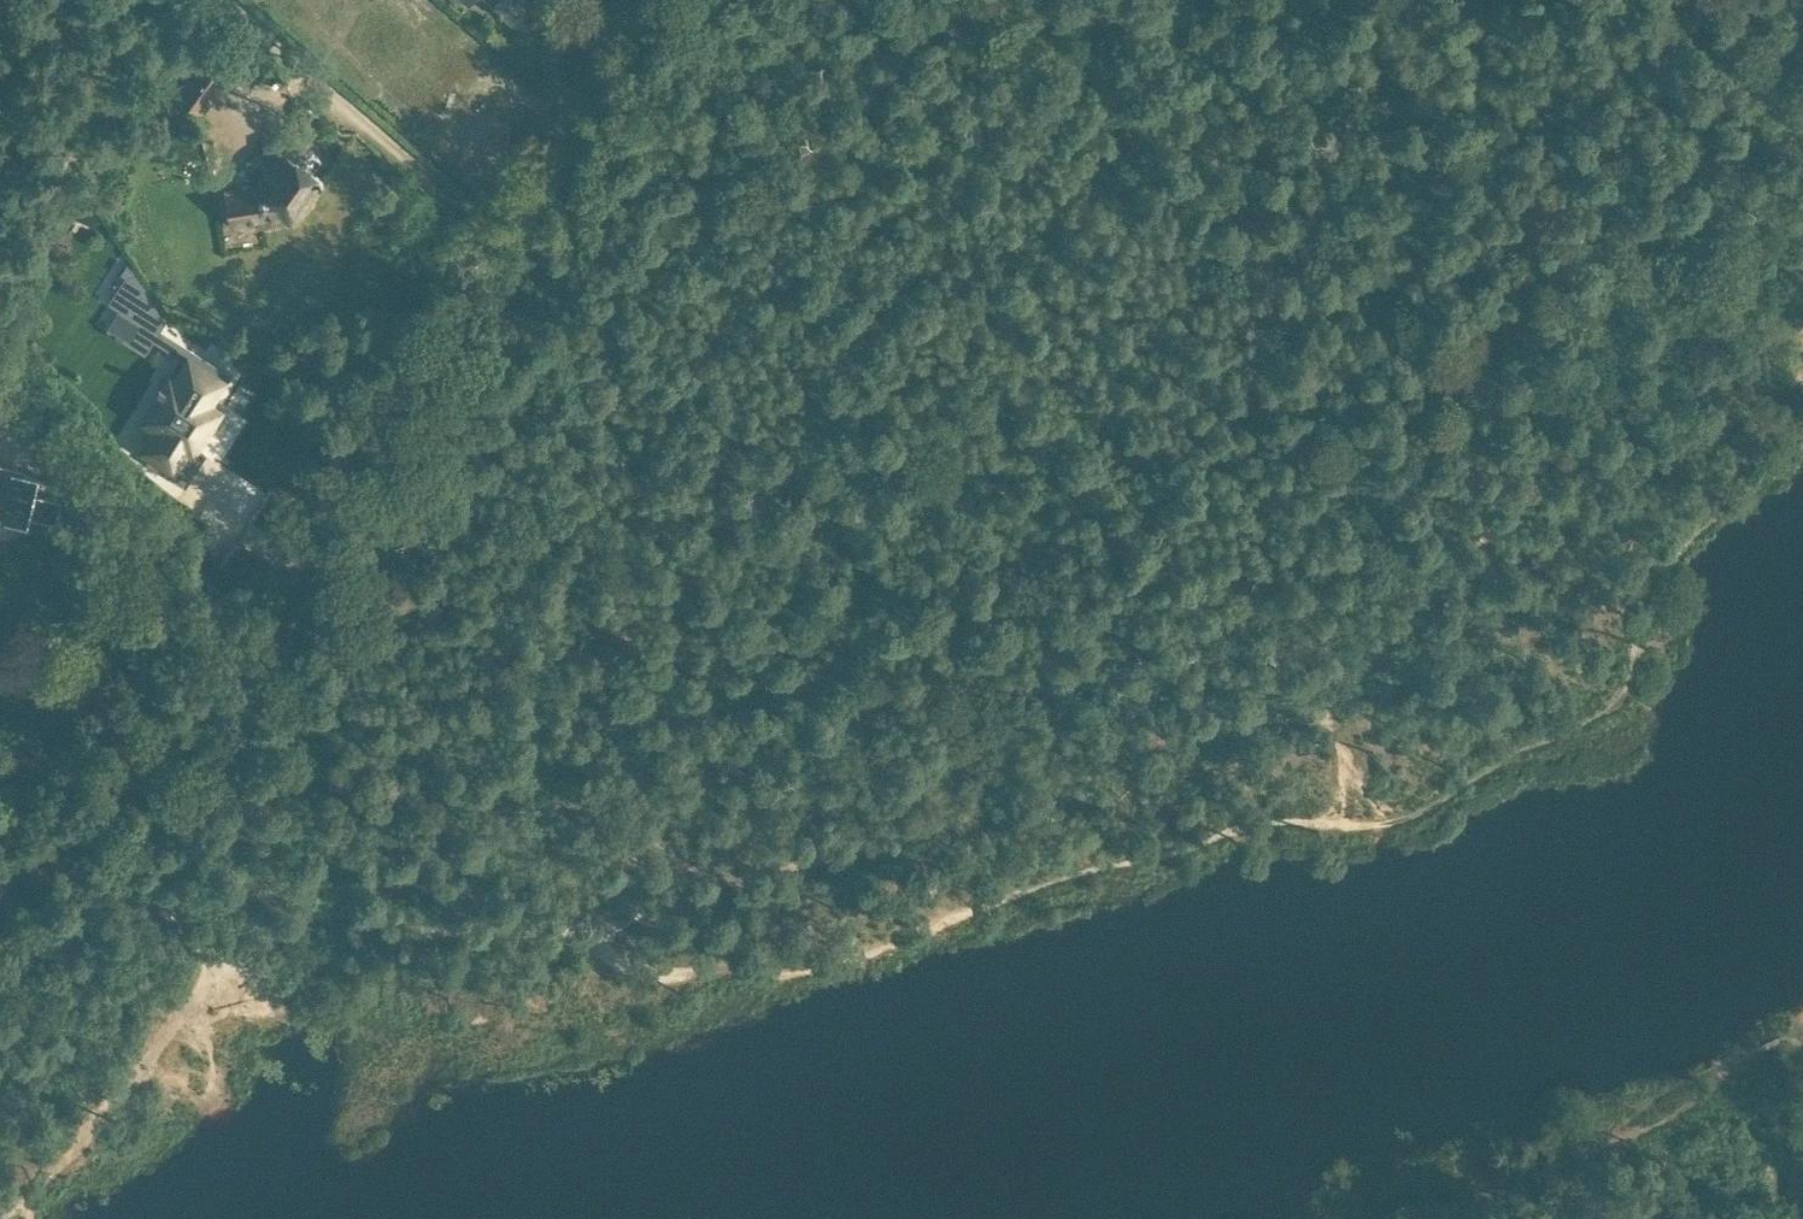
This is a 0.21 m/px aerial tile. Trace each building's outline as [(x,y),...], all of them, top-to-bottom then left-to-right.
[(482,12),(492,0),(468,0),(482,12)] [(213,40),(175,93),(201,112),(239,59),(213,40)] [(225,190),(227,202),(230,225),(259,221),(258,224),(291,219),(294,221),(323,179),(297,160),(301,155),(274,136),(263,151),(270,156),(248,187),(225,190)] [(94,205),(81,213),(91,226),(103,218),(94,205)] [(126,276),(110,301),(120,308),(118,311),(119,312),(121,309),(158,333),(161,329),(166,321),(127,263),(121,272),(126,276)] [(161,389),(130,438),(151,452),(156,455),(153,459),(164,465),(180,439),(194,448),(195,445),(207,427),(201,423),(215,404),(213,402),(209,400),(224,376),(189,354),(174,378),(170,376),(164,385),(162,384),(158,382),(156,386),(161,389)] [(5,515),(3,522),(28,528),(31,516),(55,522),(60,499),(36,493),(40,478),(13,472),(14,470),(0,467),(0,514),(5,515)]
